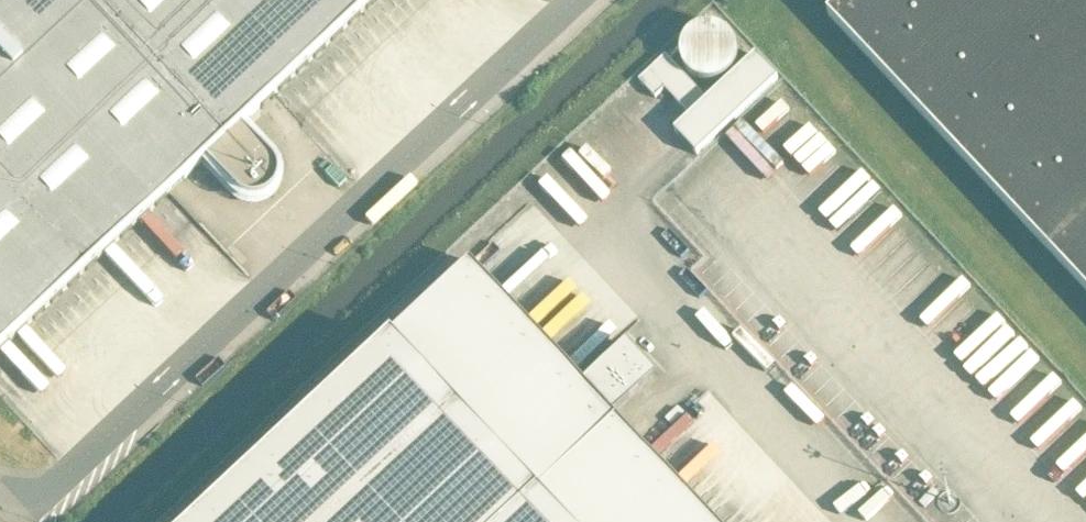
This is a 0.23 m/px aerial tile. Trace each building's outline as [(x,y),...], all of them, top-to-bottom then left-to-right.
[(204,161),(234,193),(238,196),(242,199),(247,200),(252,201),(257,200),(262,198),(266,196),(270,192),(273,188),(275,183),(276,179),(276,173),(275,168),(273,164),(270,160),(240,128),(376,0),(0,0),(0,352),(204,161)] [(828,15),(1085,290),(1085,0),(844,0),(833,11),(828,15)] [(679,50),(679,56),(680,62),(682,68),(686,73),(690,77),(695,80),(701,82),(707,83),(713,83),(719,81),(724,78),(729,74),(733,69),(735,64),(737,58),(737,52),(736,46),(734,40),(730,35),(726,31),(721,28),(715,26),(709,25),(703,25),(697,27),(691,30),(687,34),(683,39),(680,44),(679,50)] [(666,55),(639,81),(656,99),(666,90),(691,117),(675,132),(697,156),(779,80),(757,56),(708,101),(666,55)] [(186,521),(710,521),(611,416),(654,377),(623,344),(580,384),(465,261),(186,521)]
